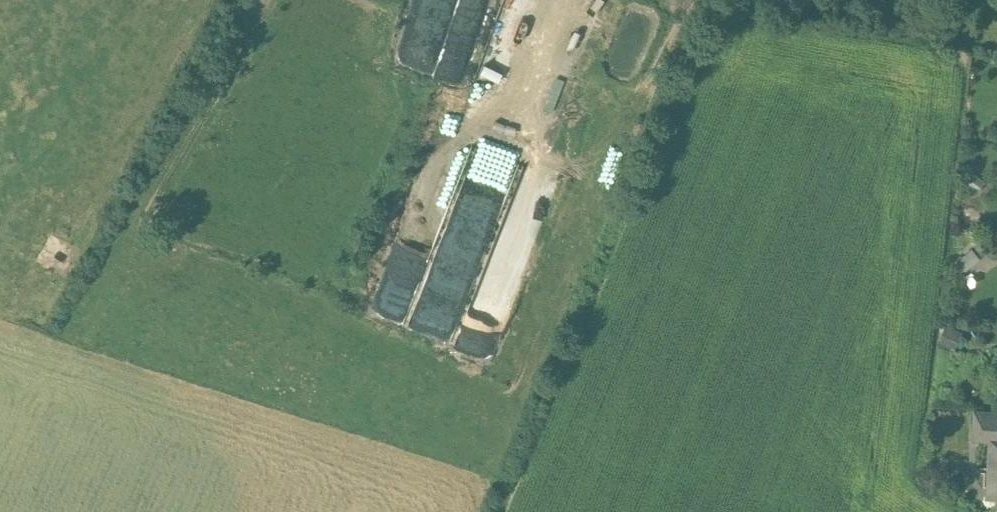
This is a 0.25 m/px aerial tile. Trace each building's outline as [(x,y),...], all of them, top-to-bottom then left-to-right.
[(468,312),(457,343),(483,352),(494,321),(468,312)] [(977,410),(975,436),(992,437),(996,437),(996,411),(977,410)]
